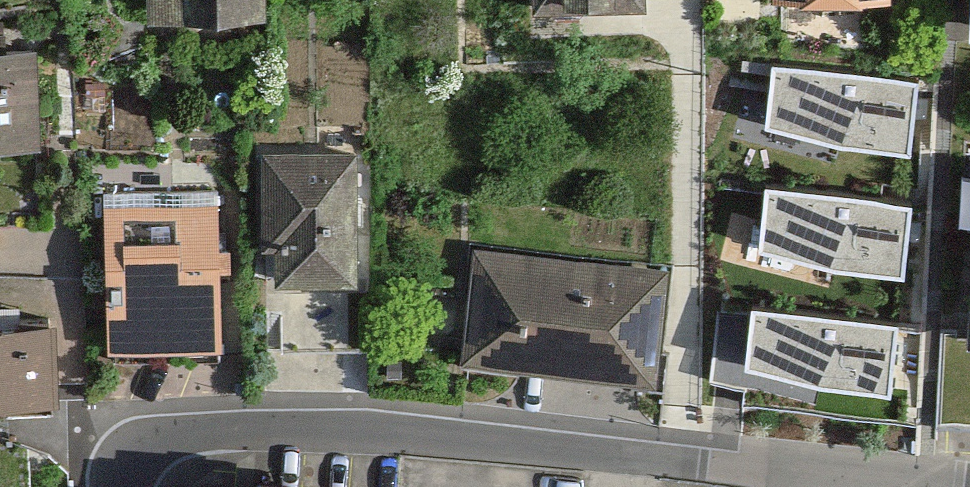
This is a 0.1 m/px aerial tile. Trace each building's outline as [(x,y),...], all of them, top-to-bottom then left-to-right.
[(153,32),(272,26),(271,0),(151,0),(153,32)] [(538,24),(649,24),(649,0),(538,0),(538,24)] [(780,11),(900,6),(900,0),(780,0),(780,11)] [(39,162),(39,54),(0,54),(0,162),(39,162)] [(916,77),(774,64),(769,117),(834,147),(912,148),(916,77)] [(364,157),(263,156),(262,298),(363,299),(364,157)] [(913,199),(765,184),(760,241),(838,263),(907,272),(913,199)] [(225,212),(115,212),(114,353),(224,354),(225,212)] [(669,261),(461,245),(451,367),(659,383),(669,261)] [(903,322),(755,307),(750,364),(827,386),(897,395),(903,322)] [(59,416),(59,338),(0,338),(0,417),(59,416)]
